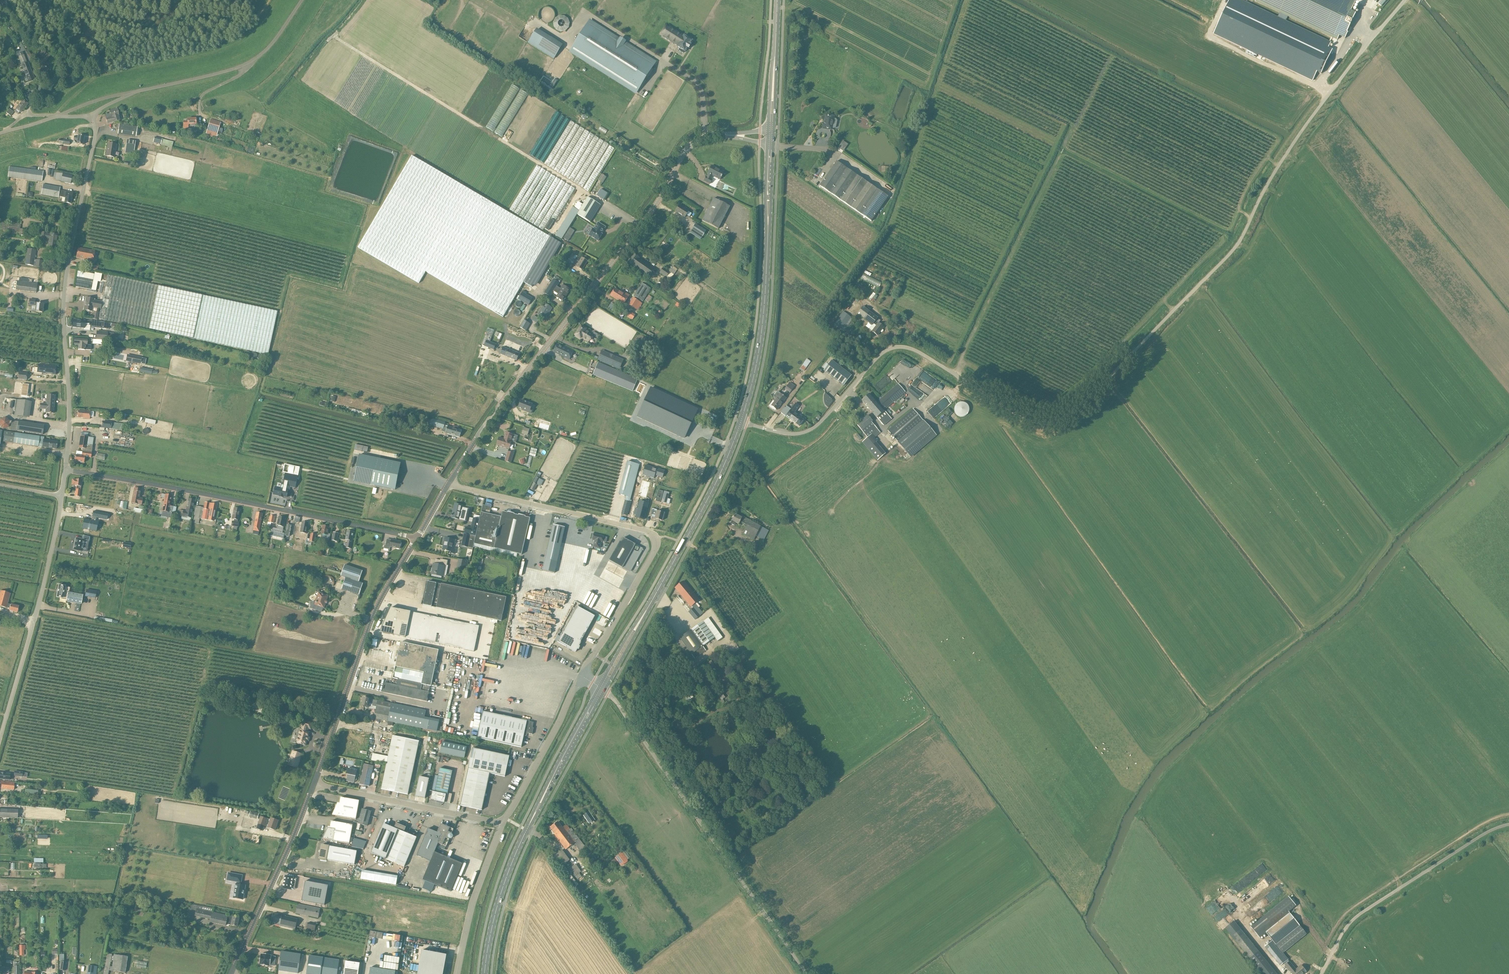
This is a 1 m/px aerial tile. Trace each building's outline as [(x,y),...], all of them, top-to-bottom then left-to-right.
[(1213,33),(1317,83),(1321,73),(1327,76),(1336,56),(1331,53),(1335,44),(1243,0),(1229,0),(1213,33)] [(1281,13),(1337,40),(1342,30),(1347,32),(1356,13),(1351,11),(1356,1),(1353,0),(1256,0),(1255,1),(1281,13)] [(569,17),(553,16),(553,27),(561,28),(561,30),(564,30),(565,28),(569,28),(569,17)] [(619,39),(590,21),(570,51),(636,92),(643,81),(644,80),(643,80),(647,74),(648,73),(655,62),(625,43),(625,42),(620,38),(619,39)] [(669,27),(668,28),(663,35),(663,36),(678,46),(677,46),(680,48),(679,50),(683,53),(684,51),(685,51),(685,52),(685,51),(687,48),(688,48),(689,48),(691,45),(691,44),(690,45),(690,44),(692,41),(692,40),(691,40),(692,39),(688,36),(687,37),(684,35),(684,36),(669,27)] [(562,46),(536,30),(528,43),(554,59),(562,46)] [(50,56),(42,50),(39,54),(44,58),(42,62),(44,64),(50,56)] [(19,57),(22,65),(27,63),(24,54),(23,54),(22,52),(16,54),(17,57),(19,57)] [(22,65),(28,81),(34,79),(28,62),(27,63),(22,65)] [(50,65),(46,63),(46,64),(45,64),(39,73),(44,76),(48,70),(50,71),(51,68),(49,66),(50,65)] [(542,83),(551,87),(554,81),(545,76),(542,83)] [(28,104),(23,100),(14,111),(18,114),(20,112),(21,112),(28,104)] [(119,115),(117,108),(110,110),(112,117),(106,118),(107,124),(120,120),(118,115),(119,115)] [(831,116),(826,115),(825,116),(824,119),(825,120),(824,127),(824,128),(828,129),(829,130),(830,130),(832,129),(832,127),(831,126),(832,120),(834,119),(835,118),(833,116),(832,115),(831,116)] [(187,119),(187,121),(183,122),(183,129),(196,128),(195,125),(196,125),(196,118),(187,119)] [(221,122),(210,119),(206,133),(217,136),(221,122)] [(591,190),(615,145),(568,121),(545,166),(591,190)] [(555,148),(565,128),(564,127),(566,124),(563,123),(551,146),(555,148)] [(138,127),(119,124),(118,134),(136,136),(138,127)] [(84,137),(78,135),(78,137),(74,136),(74,139),(77,140),(77,144),(83,145),(84,137)] [(127,140),(125,152),(134,153),(136,141),(127,140)] [(117,145),(108,143),(106,156),(114,157),(117,145)] [(550,237),(412,156),(358,248),(419,283),(426,272),(503,317),(524,282),(532,287),(549,258),(559,242),(550,237)] [(888,197),(836,161),(819,186),(872,222),(888,197)] [(550,233),(575,187),(535,165),(510,211),(550,233)] [(43,171),(9,166),(8,177),(42,181),(43,171)] [(724,172),(712,166),(708,173),(708,174),(707,177),(706,177),(704,181),(710,184),(712,180),(711,179),(712,175),(720,179),(724,172)] [(58,173),(56,180),(61,181),(61,182),(71,184),(72,176),(58,173)] [(607,177),(601,174),(598,180),(603,183),(607,177)] [(50,184),(47,183),(46,184),(43,184),(41,194),(58,197),(59,196),(61,196),(61,197),(66,198),(65,202),(71,204),(73,193),(60,190),(60,187),(50,185),(50,184)] [(597,195),(604,200),(608,193),(601,189),(597,195)] [(600,205),(588,197),(583,205),(578,202),(574,208),(579,211),(577,214),(590,222),(600,205)] [(730,206),(713,198),(702,221),(718,229),(730,206)] [(685,208),(679,205),(675,211),(684,217),(690,209),(686,207),(685,208)] [(589,235),(598,241),(602,234),(601,233),(602,231),(602,232),(605,227),(598,222),(594,229),(593,229),(589,235)] [(706,231),(695,224),(692,229),(703,236),(706,231)] [(46,233),(42,232),(41,238),(45,239),(45,238),(49,238),(48,248),(56,249),(58,235),(50,234),(50,235),(46,234),(46,233)] [(94,251),(78,248),(76,258),(93,261),(94,251)] [(36,250),(28,249),(25,264),(34,266),(36,266),(35,266),(42,267),(43,261),(37,260),(35,259),(36,250)] [(643,261),(639,258),(633,254),(627,262),(633,267),(634,266),(649,277),(655,269),(643,260),(643,261)] [(581,258),(576,255),(574,258),(575,259),(579,262),(576,266),(582,270),(585,266),(584,265),(585,264),(586,264),(587,261),(582,257),(581,258)] [(677,269),(673,266),(669,271),(664,267),(659,273),(666,278),(667,277),(668,278),(667,278),(669,279),(668,279),(670,280),(677,271),(676,270),(677,269)] [(95,272),(95,273),(78,271),(76,287),(97,290),(99,281),(102,282),(103,273),(95,272)] [(881,282),(869,277),(871,273),(864,271),(861,278),(879,287),(881,282)] [(86,297),(83,310),(92,311),(93,307),(101,309),(99,318),(268,355),(277,311),(114,277),(114,276),(108,275),(106,283),(105,288),(102,302),(94,300),(95,299),(86,297)] [(559,283),(553,279),(544,293),(550,297),(554,291),(558,294),(556,297),(563,301),(570,290),(563,285),(560,289),(557,287),(559,283)] [(16,290),(36,293),(37,284),(17,281),(16,290)] [(642,283),(634,296),(638,298),(643,301),(651,289),(642,283)] [(620,292),(615,289),(610,296),(624,304),(629,295),(621,291),(620,292)] [(533,298),(522,292),(518,299),(528,305),(533,298)] [(869,300),(874,302),(877,295),(871,293),(869,300)] [(633,298),(629,305),(638,311),(642,305),(642,304),(637,300),(633,298)] [(43,304),(36,303),(35,311),(42,312),(43,304)] [(552,308),(545,303),(538,314),(545,319),(552,308)] [(877,318),(863,306),(857,314),(872,325),(873,323),(876,326),(872,331),(877,335),(884,327),(879,323),(880,321),(877,318)] [(626,316),(632,319),(635,314),(628,311),(626,316)] [(851,317),(843,311),(834,325),(842,330),(851,317)] [(90,321),(74,319),(73,327),(84,328),(84,329),(88,330),(88,326),(90,326),(91,327),(104,329),(104,322),(90,321)] [(520,328),(526,331),(530,324),(524,320),(520,328)] [(588,341),(593,335),(585,330),(586,329),(581,326),(575,335),(580,338),(581,337),(588,341)] [(119,334),(108,332),(97,331),(96,339),(107,341),(117,342),(119,334)] [(479,340),(469,336),(467,341),(477,346),(479,340)] [(87,338),(87,339),(75,338),(75,344),(79,345),(78,349),(85,350),(91,350),(91,345),(87,345),(88,341),(90,341),(90,339),(90,338),(87,338)] [(484,346),(494,350),(496,344),(486,340),(484,346)] [(465,347),(475,351),(477,346),(467,341),(465,347)] [(557,344),(553,352),(569,359),(573,351),(563,346),(563,347),(557,344)] [(465,347),(462,353),(473,357),(475,351),(465,347)] [(510,350),(503,347),(500,354),(506,356),(505,356),(517,361),(520,354),(510,350)] [(602,360),(601,361),(617,367),(620,359),(615,357),(615,356),(611,355),(610,355),(605,352),(605,353),(601,352),(598,358),(602,360)] [(142,357),(127,354),(126,361),(141,364),(142,357)] [(799,368),(803,371),(811,361),(806,358),(799,368)] [(828,359),(820,369),(822,370),(830,360),(828,359)] [(479,360),(476,369),(481,371),(484,362),(479,360)] [(851,375),(832,360),(824,370),(843,386),(851,375)] [(484,362),(481,371),(485,373),(489,364),(484,362)] [(598,362),(593,375),(632,391),(638,379),(598,362)] [(38,364),(38,368),(35,367),(34,373),(42,374),(42,373),(55,375),(56,366),(38,364)] [(489,364),(485,373),(490,375),(494,366),(489,364)] [(494,366),(490,375),(495,377),(498,368),(494,366)] [(495,377),(500,379),(504,370),(499,368),(498,368),(495,377)] [(880,391),(899,373),(895,368),(876,385),(880,391)] [(921,369),(911,385),(928,397),(939,381),(921,369)] [(27,373),(19,372),(18,379),(27,380),(27,373)] [(795,386),(790,382),(788,385),(786,383),(783,387),(785,388),(784,389),(790,393),(795,386)] [(877,402),(870,394),(862,401),(877,418),(884,425),(892,419),(884,410),(905,392),(898,383),(877,402)] [(651,389),(638,416),(684,438),(697,410),(651,389)] [(780,394),(777,391),(772,397),(776,400),(774,402),(773,401),(769,406),(773,409),(774,408),(777,410),(786,398),(780,394)] [(823,395),(823,398),(823,401),(825,405),(827,407),(832,401),(832,399),(825,392),(823,395)] [(46,404),(54,404),(55,395),(47,395),(46,404)] [(923,407),(934,419),(951,403),(944,396),(941,399),(937,395),(923,407)] [(17,399),(14,416),(27,417),(29,401),(22,400),(17,399)] [(533,409),(531,409),(532,404),(521,400),(518,407),(522,409),(522,410),(523,411),(527,412),(531,414),(533,409)] [(962,417),(963,417),(964,417),(964,416),(965,416),(966,415),(967,415),(967,414),(968,414),(968,413),(969,412),(969,411),(969,410),(969,409),(969,408),(969,407),(968,406),(968,405),(967,405),(967,404),(966,403),(965,403),(964,403),(964,402),(963,402),(962,402),(961,402),(960,402),(959,403),(958,403),(957,404),(956,405),(955,406),(955,407),(955,408),(954,409),(954,410),(955,411),(955,412),(955,413),(956,414),(957,415),(958,415),(958,416),(959,416),(960,417),(961,417),(962,417)] [(791,409),(786,416),(799,426),(803,419),(799,416),(800,415),(795,411),(799,406),(796,403),(791,409)] [(54,404),(46,404),(41,404),(40,409),(46,409),(46,412),(53,413),(54,404)] [(784,407),(780,412),(785,416),(786,416),(791,409),(787,405),(785,408),(784,407)] [(913,409),(888,430),(910,457),(935,435),(913,409)] [(90,410),(84,410),(84,411),(78,410),(77,417),(83,418),(90,419),(90,410)] [(394,410),(392,416),(394,417),(399,419),(401,412),(398,411),(399,410),(396,410),(394,410)] [(943,416),(952,425),(959,419),(950,410),(943,416)] [(867,415),(856,425),(867,437),(871,434),(874,437),(880,432),(872,422),(873,421),(867,415)] [(11,418),(1,419),(2,428),(11,428),(11,418)] [(433,419),(428,418),(427,423),(431,425),(434,426),(443,429),(442,431),(446,432),(446,433),(459,437),(462,430),(458,429),(458,427),(453,426),(453,428),(448,426),(448,427),(444,426),(445,422),(436,419),(436,420),(433,419)] [(18,422),(17,431),(42,435),(44,425),(18,421),(18,422)] [(112,422),(102,421),(102,428),(122,431),(123,424),(112,423),(112,422)] [(550,426),(540,422),(538,427),(548,430),(550,426)] [(4,437),(3,442),(39,447),(39,446),(56,449),(57,441),(43,439),(44,437),(5,431),(4,437)] [(76,455),(75,461),(76,461),(76,462),(78,462),(78,461),(84,462),(85,457),(91,458),(92,450),(93,445),(87,444),(88,437),(88,433),(82,432),(81,436),(79,448),(83,448),(82,452),(82,456),(76,455)] [(505,439),(511,441),(513,435),(512,435),(513,434),(512,433),(511,433),(510,433),(509,433),(509,434),(506,433),(505,439)] [(693,442),(710,450),(713,442),(697,434),(693,442)] [(885,453),(876,442),(877,441),(874,437),(871,434),(867,437),(862,442),(878,460),(885,453)] [(107,444),(106,448),(114,449),(114,446),(122,447),(123,439),(111,437),(109,444),(107,444)] [(511,441),(505,439),(499,437),(497,443),(500,444),(500,446),(509,449),(511,441)] [(145,442),(138,440),(136,449),(143,450),(145,442)] [(529,455),(535,457),(537,449),(531,447),(529,455)] [(110,453),(102,451),(101,457),(106,458),(105,463),(106,463),(106,464),(109,464),(117,465),(118,458),(110,456),(110,453)] [(514,453),(508,451),(505,461),(511,463),(514,453)] [(354,481),(395,490),(401,463),(359,455),(354,481)] [(156,468),(156,469),(169,471),(171,462),(170,462),(167,461),(167,460),(162,459),(161,460),(158,460),(157,460),(156,468)] [(634,490),(640,465),(627,462),(619,494),(626,496),(625,499),(631,501),(634,490)] [(283,485),(282,485),(281,488),(275,487),(274,494),(287,497),(288,491),(290,491),(290,487),(296,488),(300,467),(289,465),(284,464),(283,472),(285,473),(283,485)] [(654,476),(655,473),(663,476),(665,469),(646,464),(643,473),(654,476)] [(82,480),(76,479),(76,480),(73,479),(72,484),(75,485),(77,486),(75,496),(79,497),(81,486),(82,480)] [(141,489),(134,488),(132,503),(142,505),(143,498),(139,498),(141,489)] [(664,491),(661,502),(666,504),(669,504),(670,499),(667,499),(669,493),(664,491)] [(171,495),(166,494),(162,511),(167,512),(166,515),(171,516),(173,506),(169,505),(171,495)] [(194,500),(188,499),(186,511),(183,511),(182,517),(187,518),(187,517),(191,518),(194,500)] [(621,513),(627,515),(631,502),(631,501),(625,499),(621,513)] [(193,523),(199,524),(200,518),(213,521),(214,515),(215,511),(216,511),(217,505),(205,502),(204,508),(201,507),(196,506),(193,518),(194,518),(193,523)] [(635,508),(633,514),(636,515),(636,517),(644,519),(648,504),(640,502),(638,508),(635,508)] [(453,510),(452,517),(459,519),(465,520),(468,508),(462,507),(462,506),(456,504),(455,510),(453,510)] [(650,504),(647,517),(655,519),(654,520),(658,521),(659,520),(662,521),(664,513),(658,511),(659,506),(650,504)] [(144,506),(139,505),(138,509),(134,508),(133,512),(142,514),(144,506)] [(491,507),(483,505),(480,516),(473,547),(516,557),(517,553),(521,554),(530,518),(525,517),(525,516),(518,514),(518,515),(514,514),(514,513),(507,512),(507,513),(502,511),(501,517),(489,514),(491,507)] [(240,509),(234,508),(232,519),(234,519),(234,521),(232,521),(231,526),(234,526),(233,530),(237,531),(237,527),(238,527),(239,522),(237,522),(240,509)] [(82,528),(82,529),(96,532),(96,531),(98,522),(96,521),(97,518),(107,520),(108,514),(93,511),(92,517),(93,517),(92,521),(85,519),(84,519),(85,519),(83,529),(82,528)] [(257,513),(253,530),(254,531),(259,532),(263,514),(257,513)] [(739,516),(735,514),(732,521),(730,523),(734,525),(736,523),(738,524),(740,521),(747,525),(742,534),(754,540),(756,536),(763,540),(769,530),(739,515),(739,516)] [(268,515),(266,522),(268,522),(271,523),(274,523),(275,516),(268,515)] [(464,534),(476,536),(480,516),(474,515),(473,518),(471,528),(465,526),(464,534)] [(277,525),(277,528),(272,527),(270,536),(284,539),(285,533),(282,533),(283,530),(285,518),(279,517),(277,525)] [(64,531),(75,532),(76,532),(76,529),(71,528),(72,523),(66,522),(65,527),(64,531)] [(308,523),(303,522),(300,532),(297,531),(295,537),(299,538),(299,542),(303,542),(305,533),(306,533),(308,523)] [(553,525),(547,550),(559,552),(565,527),(553,525)] [(329,527),(323,526),(321,534),(323,534),(321,540),(329,541),(331,534),(328,533),(329,527)] [(534,541),(536,528),(532,527),(531,530),(528,529),(528,532),(531,533),(529,541),(534,541)] [(354,532),(347,531),(346,540),(348,540),(346,548),(353,549),(354,541),(352,540),(354,532)] [(464,534),(461,546),(473,548),(473,547),(476,536),(464,534)] [(603,536),(594,534),(592,540),(595,540),(593,547),(599,548),(601,542),(602,542),(606,543),(607,537),(603,537),(603,536)] [(74,550),(82,551),(84,540),(89,541),(90,537),(83,536),(83,539),(76,538),(74,550)] [(454,540),(445,538),(443,550),(452,552),(451,553),(455,554),(456,548),(453,547),(454,540)] [(621,542),(620,541),(609,560),(609,561),(608,563),(611,564),(612,562),(622,568),(623,567),(631,571),(642,551),(634,546),(635,544),(623,538),(621,542)] [(401,542),(387,539),(386,545),(384,545),(384,549),(389,550),(390,547),(400,549),(401,542)] [(476,569),(479,558),(473,557),(470,568),(476,569)] [(442,561),(435,559),(434,567),(433,567),(432,572),(431,576),(441,578),(442,574),(444,566),(446,567),(448,560),(442,559),(442,561)] [(468,561),(458,559),(456,569),(466,571),(468,561)] [(556,565),(544,562),(542,570),(554,573),(556,565)] [(345,565),(341,576),(346,578),(359,582),(363,571),(345,565)] [(623,572),(613,566),(611,568),(621,575),(623,572)] [(601,570),(598,576),(611,583),(612,581),(603,576),(605,572),(601,570)] [(359,582),(346,578),(342,589),(355,594),(359,595),(363,584),(359,582)] [(534,593),(536,580),(528,579),(527,586),(531,586),(530,590),(529,589),(529,593),(534,593)] [(506,598),(428,581),(423,605),(501,621),(506,598)] [(683,581),(675,588),(693,609),(689,612),(696,619),(700,616),(692,606),(699,600),(683,581)] [(67,597),(66,601),(81,604),(83,595),(68,592),(69,587),(63,586),(64,585),(60,584),(60,585),(59,585),(56,597),(63,598),(63,597),(67,597)] [(8,604),(11,593),(0,590),(0,606),(6,608),(7,607),(10,608),(9,610),(17,612),(19,606),(11,604),(11,605),(8,604)] [(96,592),(87,590),(85,596),(95,598),(96,592)] [(314,596),(313,600),(314,601),(316,602),(313,609),(322,612),(323,608),(324,608),(328,596),(319,593),(317,596),(316,596),(314,596)] [(513,595),(512,603),(531,606),(532,598),(513,595)] [(595,616),(577,606),(557,642),(566,647),(575,652),(580,643),(595,616)] [(390,608),(380,632),(405,638),(474,652),(479,626),(410,612),(390,608)] [(703,621),(679,638),(691,655),(692,654),(695,659),(706,651),(703,646),(715,637),(703,621)] [(500,639),(496,657),(500,658),(501,652),(504,653),(509,654),(511,641),(507,640),(506,648),(503,647),(505,640),(500,639)] [(384,683),(382,692),(427,702),(430,686),(431,686),(439,650),(400,642),(393,678),(398,679),(397,685),(384,683)] [(531,658),(532,645),(517,643),(515,655),(531,658)] [(532,659),(542,660),(543,648),(533,647),(532,659)] [(711,660),(704,665),(711,674),(717,669),(711,660)] [(723,703),(725,702),(723,699),(725,698),(719,689),(716,692),(721,699),(720,699),(723,703)] [(363,698),(361,706),(368,708),(368,707),(376,709),(374,719),(380,720),(388,721),(388,726),(392,726),(393,722),(428,730),(430,718),(425,717),(426,710),(377,700),(377,701),(370,699),(363,698)] [(260,706),(250,704),(249,710),(259,712),(260,706)] [(534,722),(483,711),(477,738),(521,747),(524,736),(525,736),(526,736),(527,735),(528,733),(532,734),(534,728),(533,728),(534,722)] [(430,718),(428,730),(437,731),(442,732),(443,727),(438,726),(439,720),(430,718)] [(313,723),(303,720),(301,727),(302,727),(302,729),(300,728),(295,744),(306,747),(308,742),(309,742),(310,738),(309,737),(311,732),(309,731),(309,730),(311,730),(313,723)] [(373,753),(371,760),(387,763),(381,789),(408,795),(419,741),(392,736),(388,757),(373,753)] [(467,747),(442,742),(440,752),(464,758),(467,747)] [(509,756),(473,748),(460,805),(482,810),(489,777),(490,777),(491,777),(492,776),(493,775),(493,774),(505,777),(509,756)] [(302,754),(292,751),(288,765),(298,768),(302,754)] [(440,755),(438,761),(448,764),(450,759),(440,755)] [(374,766),(364,764),(359,784),(369,786),(374,766)] [(349,773),(347,781),(354,783),(355,781),(356,781),(359,772),(355,771),(356,769),(350,768),(350,769),(348,769),(347,773),(349,773)] [(435,792),(433,792),(431,800),(437,801),(437,800),(450,803),(452,794),(448,793),(452,771),(440,768),(438,776),(435,792)] [(420,777),(416,796),(426,798),(430,779),(420,777)] [(0,780),(0,782),(0,788),(14,790),(15,782),(0,780)] [(359,801),(341,798),(340,804),(338,803),(332,815),(356,820),(359,801)] [(17,818),(17,810),(0,809),(0,817),(17,818)] [(371,811),(362,809),(358,823),(367,826),(371,811)] [(259,813),(251,811),(249,817),(257,819),(258,819),(259,814),(259,813)] [(261,816),(260,819),(256,829),(263,831),(265,826),(268,827),(275,830),(279,820),(271,818),(270,820),(261,816)] [(353,825),(331,821),(330,827),(328,827),(323,839),(350,844),(353,825)] [(562,827),(558,822),(550,827),(555,834),(554,834),(566,850),(574,843),(581,853),(587,849),(571,828),(570,829),(567,824),(562,827)] [(371,853),(405,867),(417,837),(404,832),(406,827),(396,823),(394,828),(383,824),(371,853)] [(435,885),(451,891),(462,863),(435,852),(438,843),(442,845),(445,838),(449,839),(450,839),(451,839),(452,838),(453,838),(453,836),(453,835),(452,834),(452,833),(448,832),(450,827),(441,824),(437,832),(428,828),(417,855),(431,861),(423,880),(426,881),(423,888),(432,892),(435,885)] [(357,851),(322,845),(319,859),(355,865),(357,851)] [(561,851),(553,857),(560,867),(568,860),(561,851)] [(622,853),(616,857),(619,862),(621,864),(627,860),(630,857),(629,855),(625,851),(622,853)] [(1243,889),(1268,869),(1262,862),(1237,882),(1243,889)] [(574,865),(567,870),(570,874),(573,872),(578,879),(581,877),(579,873),(581,872),(578,868),(576,864),(574,865)] [(1271,872),(1258,882),(1259,884),(1257,886),(1261,891),(1276,880),(1271,872)] [(228,873),(227,880),(237,882),(237,884),(236,884),(234,898),(243,899),(245,886),(240,885),(240,882),(241,882),(242,875),(228,873)] [(362,873),(361,879),(396,885),(397,879),(394,878),(362,873)] [(578,885),(571,875),(569,877),(576,887),(578,885)] [(293,878),(285,876),(282,889),(290,890),(292,882),(295,883),(296,879),(292,878),(293,878)] [(327,885),(304,881),(300,901),(323,905),(327,885)] [(1273,940),(1277,945),(1283,953),(1307,934),(1288,910),(1295,904),(1289,896),(1252,926),(1260,937),(1266,932),(1272,940),(1273,940)] [(213,908),(191,904),(190,909),(196,911),(195,916),(210,919),(209,922),(225,926),(226,924),(237,926),(239,918),(233,917),(212,912),(213,908)] [(321,908),(298,904),(296,913),(318,918),(321,908)] [(1212,916),(1217,922),(1229,913),(1224,907),(1212,916)] [(298,919),(274,913),(272,922),(276,923),(276,925),(295,929),(298,919)] [(316,924),(308,922),(306,932),(314,934),(316,924)] [(1241,929),(1232,936),(1238,944),(1262,973),(1277,973),(1247,937),(1241,929)] [(1273,940),(1265,946),(1281,966),(1288,960),(1283,953),(1277,945),(1273,940)] [(447,955),(412,948),(408,973),(403,972),(402,973),(443,973),(447,955)] [(301,954),(281,951),(279,971),(298,973),(301,954)] [(107,953),(103,973),(108,973),(109,970),(111,971),(125,973),(128,956),(114,954),(114,955),(107,953)] [(270,955),(262,953),(262,954),(261,954),(259,963),(260,964),(260,965),(269,966),(269,965),(274,966),(275,960),(271,960),(272,956),(270,956),(270,955)] [(323,958),(309,956),(306,973),(321,973),(323,958)] [(323,958),(321,973),(337,973),(339,960),(323,958)] [(401,970),(402,960),(398,959),(397,963),(388,962),(387,968),(401,970)] [(343,973),(359,973),(360,962),(346,960),(343,973)] [(1291,973),(1303,973),(1306,971),(1301,965),(1296,970),(1293,965),(1289,969),(1292,973),(1291,973)]
